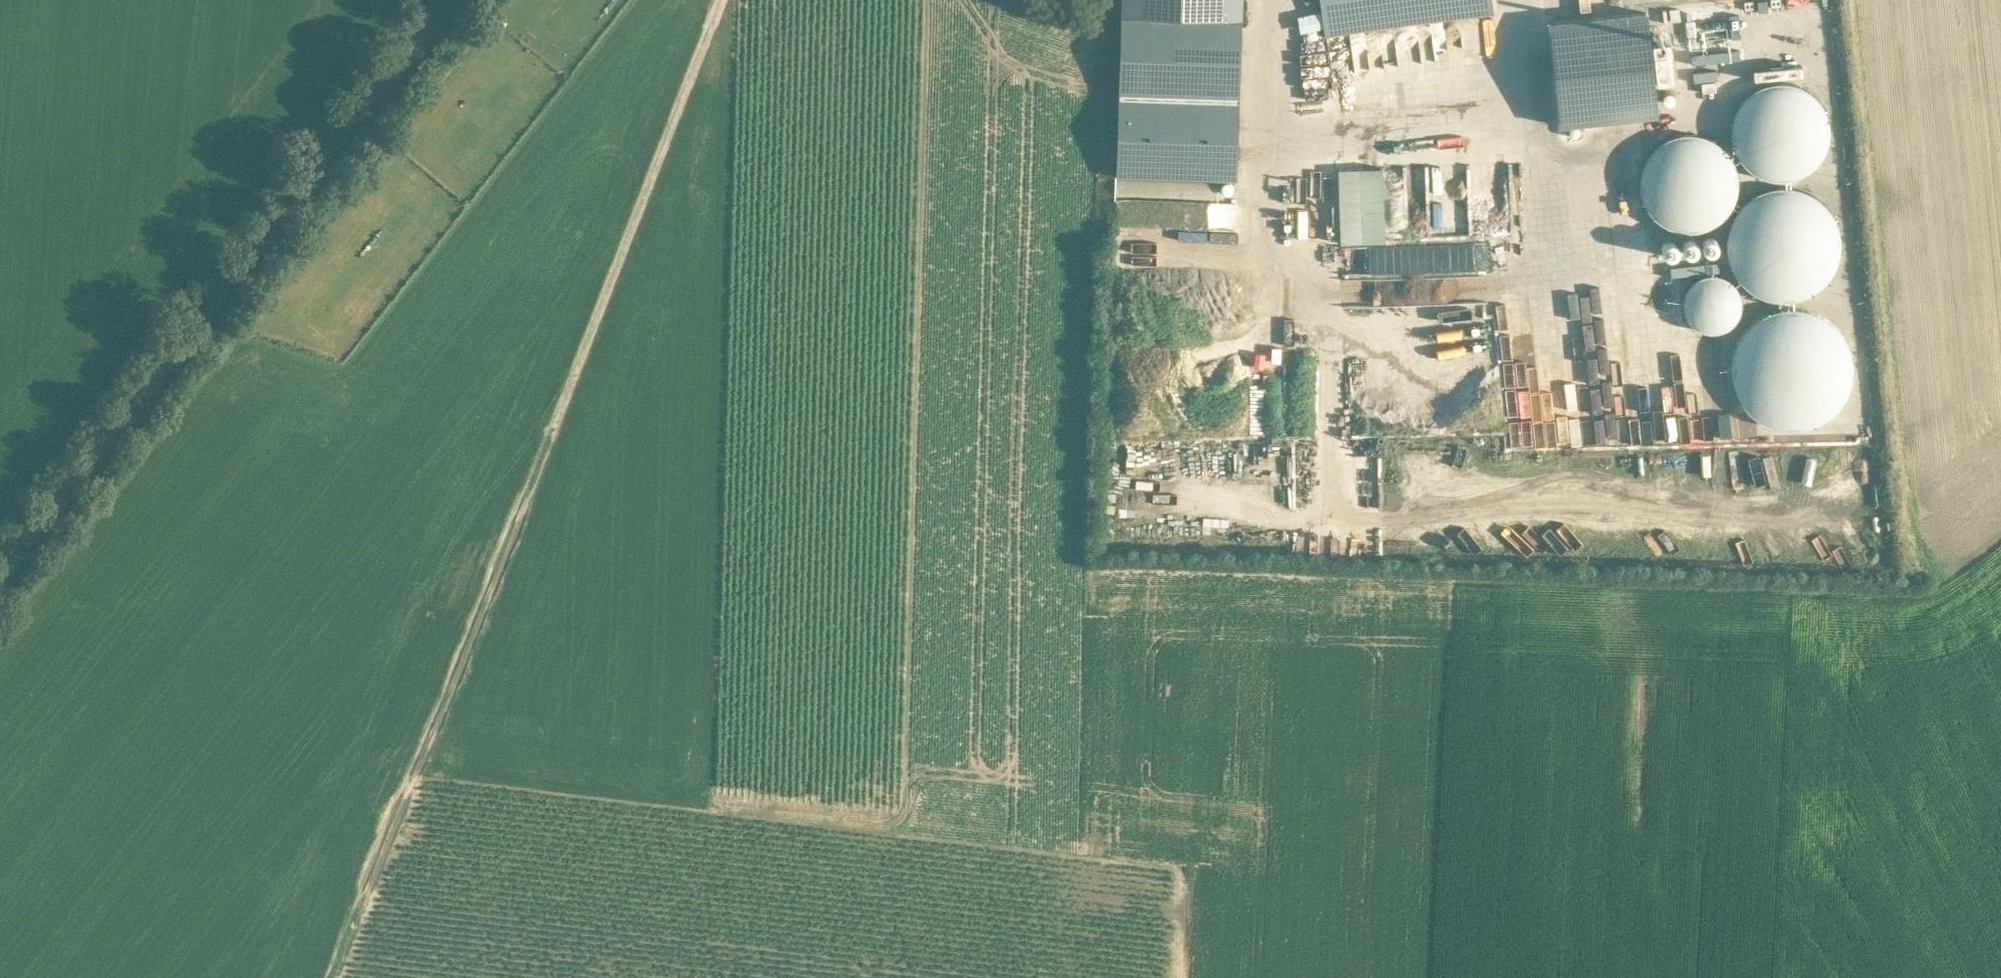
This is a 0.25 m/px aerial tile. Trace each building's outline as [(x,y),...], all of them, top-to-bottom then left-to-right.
[(1242,19),(1242,0),(1122,0),(1117,176),(1237,180),(1242,19)] [(1492,0),(1320,0),(1325,35),(1493,11),(1492,0)] [(1646,12),(1549,22),(1560,124),(1657,114),(1646,12)] [(1658,85),(1674,83),(1670,43),(1653,45),(1658,85)] [(1329,54),(1305,55),(1306,92),(1330,91),(1329,54)] [(1697,82),(1718,79),(1717,69),(1696,72),(1697,82)] [(1731,125),(1731,131),(1731,138),(1733,144),(1735,150),(1737,155),(1741,161),(1745,165),(1750,170),(1755,173),(1760,176),(1766,178),(1772,180),(1779,180),(1785,180),(1791,179),(1797,177),(1803,175),(1808,171),(1813,167),(1818,163),(1821,158),(1825,152),(1827,146),(1828,140),(1829,134),(1829,127),(1828,121),(1827,115),(1824,109),(1821,104),(1817,99),(1813,94),(1808,90),(1802,87),(1796,85),(1790,83),(1784,82),(1778,82),(1771,83),(1765,84),(1759,86),(1754,89),(1749,93),(1744,97),(1740,102),(1737,107),(1734,113),(1732,119),(1731,125)] [(1640,174),(1639,180),(1639,186),(1640,192),(1641,198),(1644,204),(1647,209),(1651,214),(1655,219),(1660,223),(1665,226),(1671,228),(1677,230),(1683,231),(1689,231),(1696,231),(1702,229),(1708,227),(1714,224),(1719,220),(1723,216),(1728,211),(1731,206),(1734,200),(1736,194),(1737,188),(1737,181),(1737,175),(1735,169),(1733,163),(1730,157),(1727,152),(1722,147),(1718,143),(1712,139),(1706,137),(1700,135),(1694,133),(1688,133),(1681,133),(1675,135),(1669,137),(1664,139),(1659,143),(1654,147),(1650,151),(1646,156),(1643,162),(1641,168),(1640,174)] [(1385,242),(1385,167),(1338,168),(1339,243),(1385,242)] [(1727,234),(1726,241),(1726,248),(1727,255),(1729,261),(1731,268),(1734,274),(1738,279),(1743,284),(1748,289),(1754,293),(1760,296),(1766,298),(1773,300),(1779,301),(1786,301),(1793,300),(1800,298),(1806,296),(1812,293),(1818,289),(1823,285),(1827,280),(1831,274),(1835,269),(1837,262),(1839,256),(1840,249),(1840,243),(1840,236),(1838,229),(1836,223),(1834,217),(1830,211),(1826,206),(1821,201),(1816,197),(1810,193),(1804,190),(1798,188),(1791,187),(1784,186),(1777,187),(1771,188),(1764,190),(1758,192),(1752,196),(1747,200),(1742,204),(1737,209),(1733,215),(1730,221),(1728,228),(1727,234)] [(1683,297),(1682,302),(1682,307),(1683,311),(1685,316),(1688,320),(1691,324),(1694,327),(1699,330),(1703,331),(1708,332),(1713,333),(1718,332),(1722,331),(1727,329),(1731,326),(1734,322),(1737,318),(1739,314),(1741,309),(1741,304),(1741,299),(1740,295),(1738,290),(1736,286),(1733,282),(1729,279),(1725,276),(1720,275),(1715,274),(1710,273),(1706,274),(1701,276),(1697,278),(1693,281),(1689,284),(1686,288),(1684,292),(1683,297)] [(1406,277),(1343,278),(1343,304),(1406,303),(1406,277)] [(1519,301),(1498,302),(1499,329),(1519,329),(1519,301)] [(1731,363),(1731,370),(1732,377),(1733,384),(1735,390),(1738,397),(1742,403),(1746,408),(1751,413),(1756,417),(1762,421),(1768,424),(1774,427),(1781,428),(1788,429),(1795,429),(1802,428),(1809,427),(1815,425),(1821,422),(1827,418),(1833,413),(1838,408),(1842,403),(1846,397),(1849,391),(1851,384),(1852,377),(1853,370),(1853,363),(1852,356),(1850,349),(1847,343),(1844,337),(1840,331),(1835,326),(1830,321),(1824,317),(1818,314),(1812,311),(1805,309),(1798,308),(1791,308),(1784,308),(1777,309),(1771,311),(1765,314),(1759,318),(1753,322),(1748,326),(1744,332),(1740,337),(1737,343),(1734,350),(1732,357),(1731,363)] [(1689,379),(1642,381),(1643,405),(1690,404),(1689,379)] [(1674,437),(1683,434),(1677,411),(1669,414),(1674,437)]
